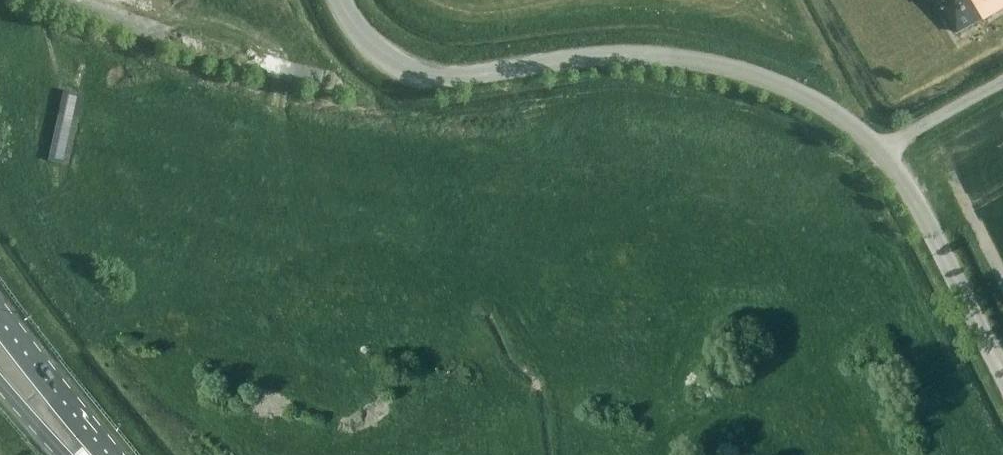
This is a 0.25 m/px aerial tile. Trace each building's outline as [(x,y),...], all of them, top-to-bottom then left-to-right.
[(957,32),(1002,7),(1002,0),(939,0),(957,32)] [(82,90),(63,87),(50,160),(68,163),(82,90)]
